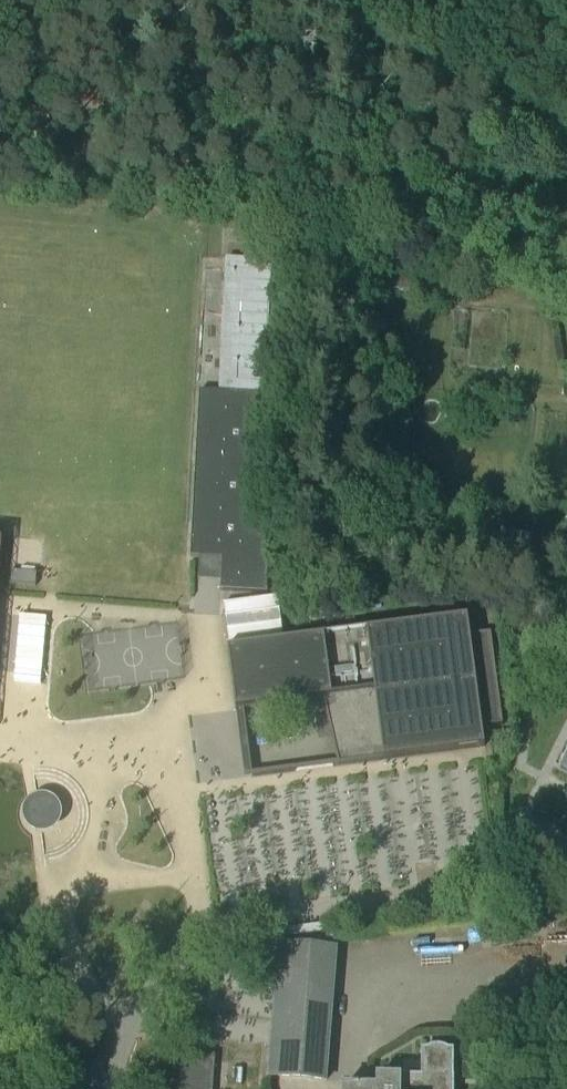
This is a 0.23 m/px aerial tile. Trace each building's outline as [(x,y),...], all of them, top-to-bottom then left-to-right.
[(243,231),(242,244),(272,246),(273,232),(243,231)] [(270,262),(225,259),(219,392),(263,395),(270,262)] [(413,293),(414,283),(376,279),(375,289),(413,293)] [(200,391),(191,557),(222,559),(221,591),(254,592),(267,593),(278,395),(263,395),(219,392),(200,391)] [(519,532),(518,545),(529,546),(530,534),(519,532)] [(11,571),(10,584),(36,586),(37,573),(11,571)] [(278,597),(223,604),(228,644),(283,636),(278,597)] [(236,710),(325,698),(339,763),(485,743),(483,728),(503,725),(491,634),(470,637),(467,614),(227,646),(236,710)] [(553,767),(566,774),(566,739),(553,767)] [(41,833),(45,863),(58,860),(69,853),(77,846),(83,837),(87,827),(88,820),(88,815),(88,805),(85,796),(80,787),(69,777),(57,771),(46,768),(33,769),(35,795),(41,833)] [(268,1076),(271,1076),(328,1080),(338,937),(298,941),(298,945),(278,944),(268,1076)] [(71,1042),(73,1022),(61,1021),(60,1041),(71,1042)] [(448,1051),(445,1050),(443,1049),(440,1049),(438,1049),(435,1049),(433,1049),(431,1050),(428,1051),(424,1051),(424,1078),(378,1077),(378,1083),(368,1083),(368,1088),(344,1088),(453,1088),(453,1052),(449,1051),(448,1051)] [(216,1056),(181,1054),(179,1088),(213,1088),(216,1056)]
